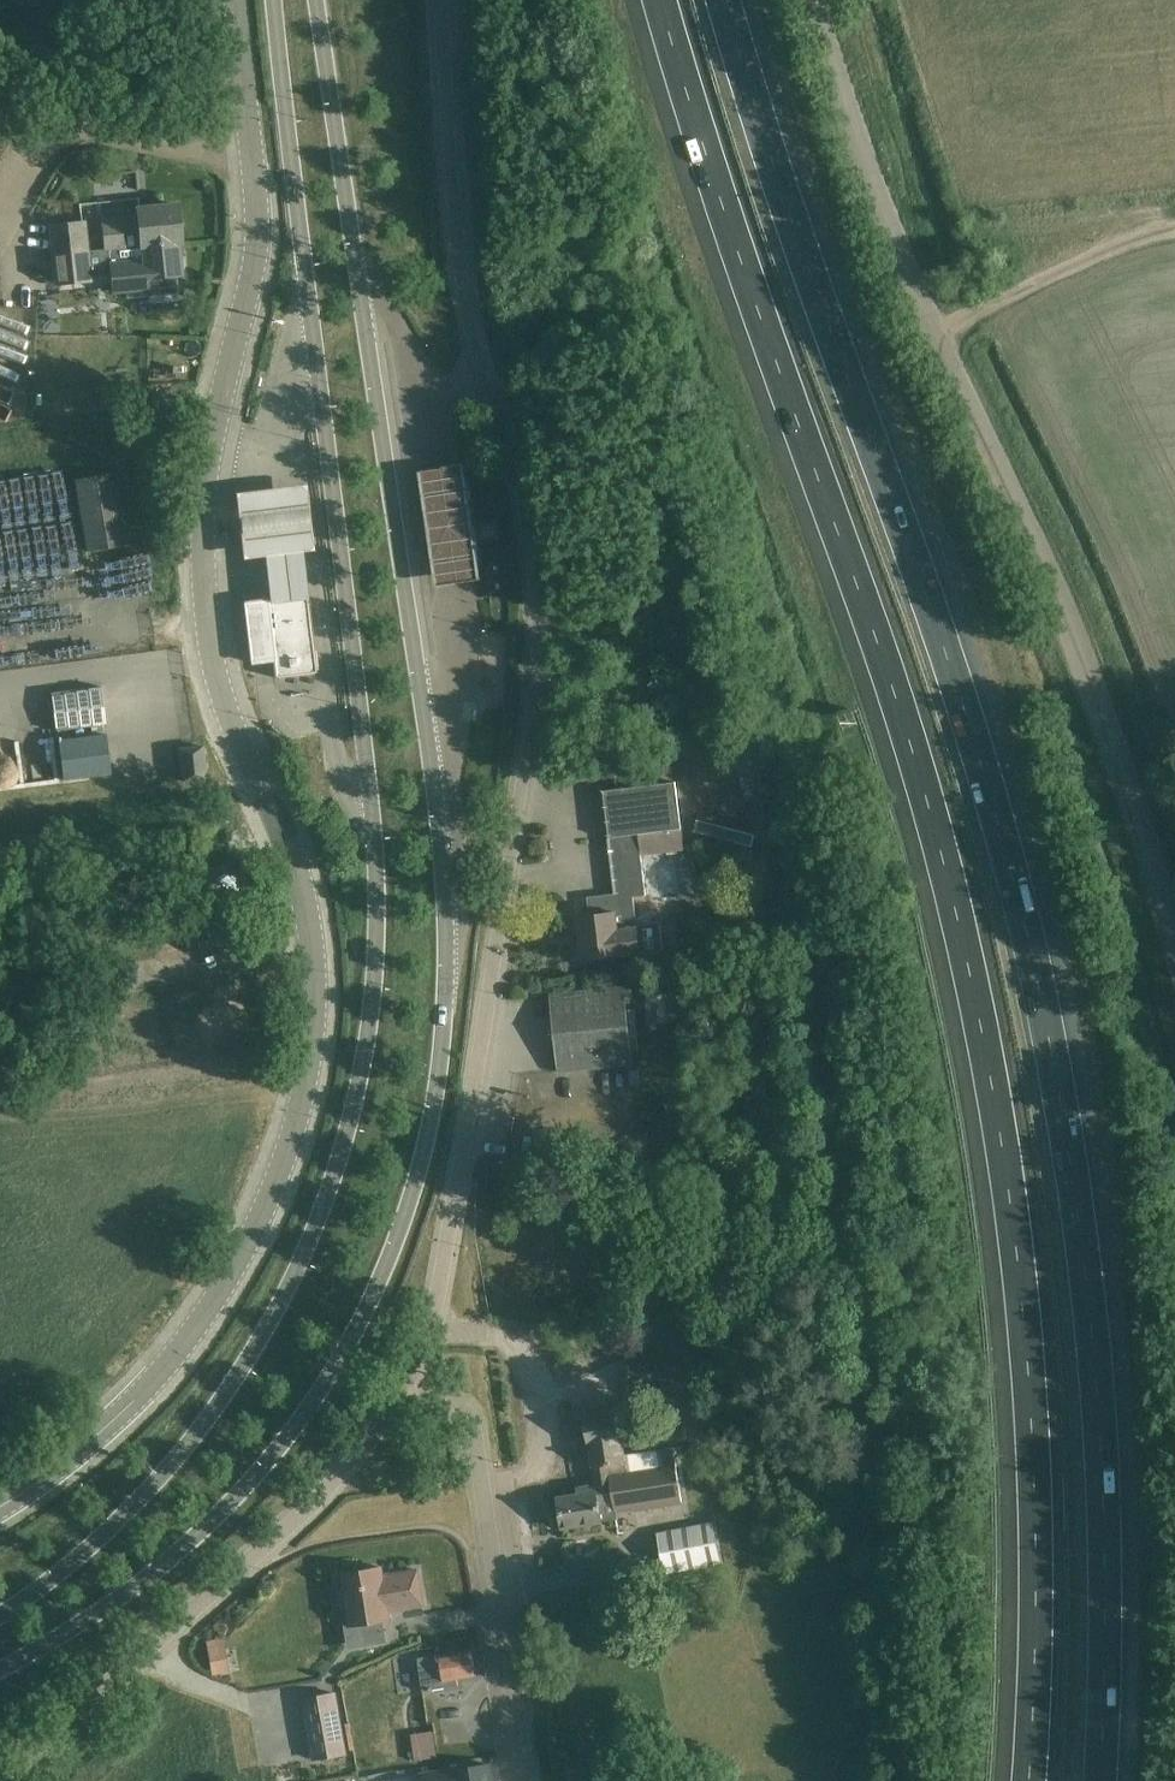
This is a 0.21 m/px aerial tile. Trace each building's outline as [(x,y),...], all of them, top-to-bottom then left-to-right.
[(50,32),(51,45),(64,45),(63,31),(50,32)] [(66,193),(69,203),(78,199),(74,190),(66,193)] [(106,250),(109,250),(141,246),(178,242),(178,243),(181,243),(177,204),(137,209),(138,217),(103,221),(106,250)] [(84,222),(51,226),(49,226),(57,283),(84,280),(91,279),(84,222)] [(178,292),(176,275),(182,274),(178,243),(178,242),(141,246),(109,250),(113,292),(147,288),(147,296),(178,292)] [(20,323),(34,324),(36,311),(21,309),(20,323)] [(42,328),(41,338),(54,339),(54,329),(42,328)] [(53,404),(63,397),(56,386),(45,394),(53,404)] [(103,393),(85,396),(87,408),(105,405),(103,393)] [(464,464),(419,471),(438,587),(483,580),(464,464)] [(75,479),(88,551),(127,544),(114,472),(75,479)] [(309,483),(237,491),(245,557),(265,554),(270,602),(312,597),(305,551),(317,549),(309,483)] [(494,523),(482,525),(484,538),(496,537),(494,523)] [(316,673),(317,669),(315,670),(306,595),(244,603),(251,663),(274,660),(276,674),(274,675),(276,677),(279,678),(279,677),(313,672),(313,674),(316,673)] [(104,737),(58,744),(64,779),(110,772),(104,737)] [(203,746),(179,749),(183,781),(206,778),(203,746)] [(583,959),(607,956),(641,952),(641,954),(663,951),(660,923),(637,926),(634,899),(647,897),(641,855),(684,849),(676,782),(605,791),(619,912),(578,917),(583,959)] [(214,943),(242,940),(241,924),(213,926),(214,943)] [(128,932),(129,942),(141,940),(139,931),(128,932)] [(91,981),(111,979),(110,965),(93,967),(93,963),(89,964),(91,981)] [(551,995),(559,1072),(633,1064),(625,987),(551,995)] [(77,991),(79,1003),(92,1002),(90,989),(77,991)] [(651,1315),(657,1363),(690,1358),(689,1347),(678,1348),(673,1312),(651,1315)] [(676,1385),(674,1370),(630,1377),(632,1392),(676,1385)] [(679,1411),(690,1410),(687,1390),(677,1392),(679,1411)] [(617,1410),(584,1415),(589,1448),(590,1447),(596,1485),(619,1481),(617,1466),(652,1461),(650,1451),(624,1455),(617,1410)] [(704,1433),(700,1413),(687,1415),(691,1436),(704,1433)] [(619,1481),(596,1485),(578,1488),(579,1494),(558,1497),(563,1528),(587,1525),(620,1519),(618,1510),(681,1499),(674,1459),(663,1460),(661,1449),(650,1451),(652,1461),(617,1466),(619,1481)] [(664,1572),(698,1566),(721,1562),(714,1522),(657,1532),(664,1572)] [(346,1592),(341,1593),(343,1608),(349,1607),(351,1625),(359,1624),(363,1646),(387,1642),(383,1620),(391,1619),(390,1610),(424,1605),(418,1570),(384,1576),(382,1567),(343,1574),(346,1592)] [(229,1672),(224,1638),(203,1641),(208,1675),(229,1672)] [(422,1690),(435,1688),(459,1685),(458,1679),(476,1676),(472,1650),(427,1657),(428,1667),(425,1668),(426,1676),(420,1677),(422,1690)] [(312,1752),(345,1746),(334,1686),(300,1692),(312,1752)] [(434,1732),(411,1735),(415,1760),(437,1757),(434,1732)] [(293,1736),(269,1739),(270,1749),(295,1746),(293,1736)] [(422,1775),(423,1780),(492,1780),(490,1764),(422,1775)]
